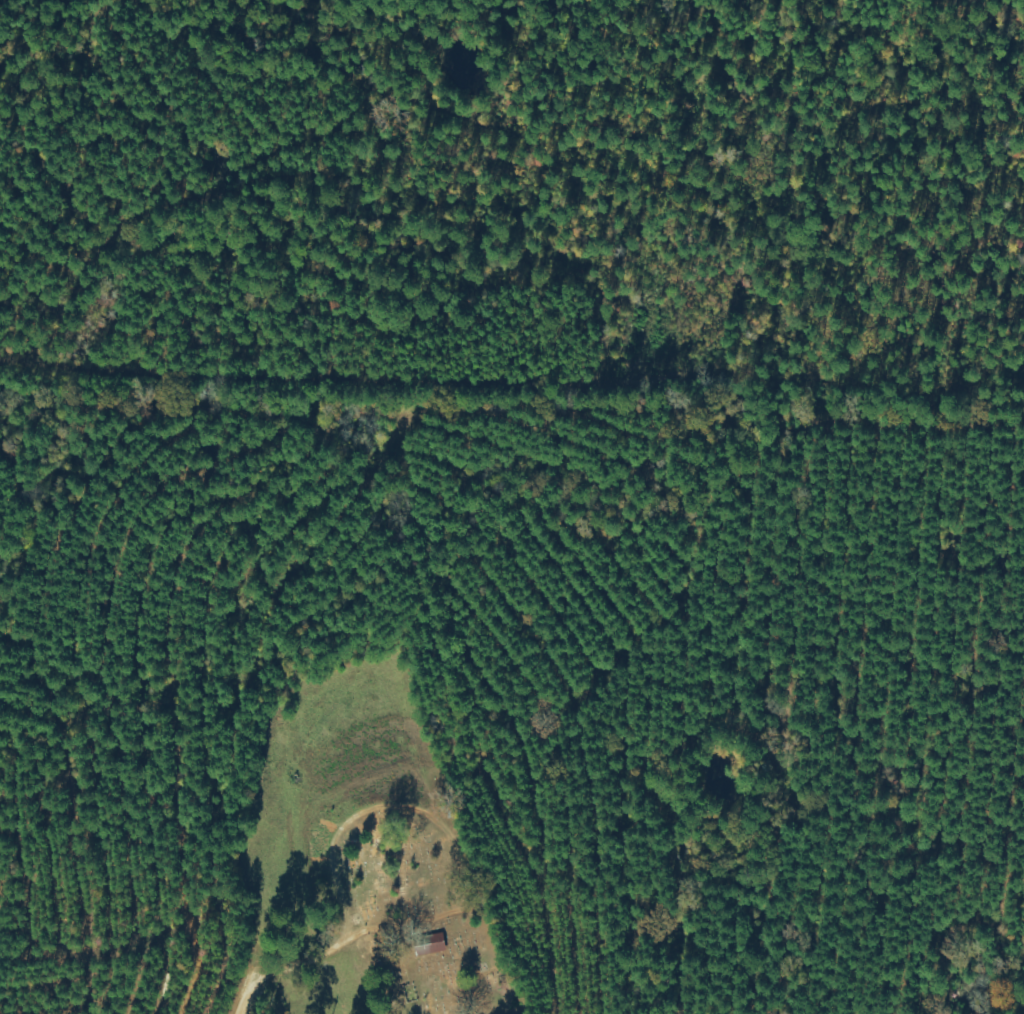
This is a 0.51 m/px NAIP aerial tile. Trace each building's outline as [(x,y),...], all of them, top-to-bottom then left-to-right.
[(422,959),(451,951),(446,933),(417,941),(422,959)]
